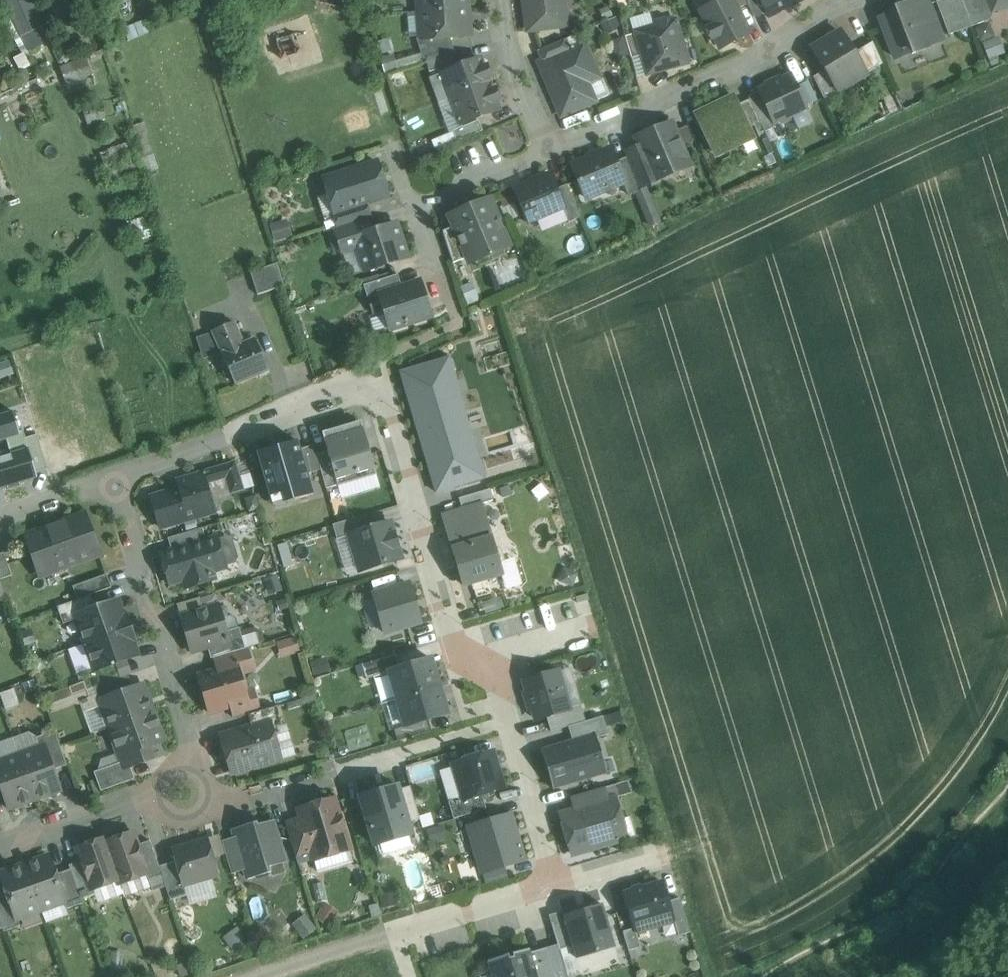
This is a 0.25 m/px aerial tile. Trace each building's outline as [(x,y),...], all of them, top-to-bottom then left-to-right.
[(32,0),(5,0),(23,37),(36,31),(43,27),(32,0)] [(420,11),(468,7),(467,0),(419,0),(420,11)] [(529,31),(566,27),(564,14),(566,14),(564,1),(562,1),(562,0),(525,0),(529,31)] [(716,4),(715,2),(711,1),(706,3),(705,7),(706,9),(701,11),(710,28),(707,30),(712,39),(715,37),(719,46),(724,43),(726,46),(735,42),(734,39),(748,31),(732,0),(723,0),(716,4)] [(759,0),(746,0),(755,17),(765,12),(759,0)] [(765,12),(767,16),(798,0),(759,0),(765,12)] [(896,59),(912,53),(913,55),(926,49),(926,48),(942,42),(926,0),(918,0),(895,9),(896,12),(881,18),(896,59)] [(962,0),(942,0),(936,2),(949,36),(972,27),(962,0)] [(972,27),(990,20),(995,10),(993,10),(989,0),(962,0),(972,27)] [(993,10),(995,10),(1007,5),(1007,0),(989,0),(993,10)] [(468,7),(420,11),(422,38),(422,40),(450,38),(470,36),(468,7)] [(671,23),(667,20),(657,23),(655,27),(637,32),(649,74),(687,63),(675,21),(671,23)] [(988,56),(1001,51),(992,30),(980,35),(988,56)] [(36,31),(23,37),(30,51),(43,45),(36,31)] [(841,32),(813,49),(825,70),(838,91),(866,74),(854,54),(841,32)] [(450,38),(422,40),(422,38),(417,39),(424,61),(453,53),(455,53),(450,38)] [(564,40),(540,50),(545,61),(569,51),(564,40)] [(872,42),(854,54),(866,74),(882,64),(872,42)] [(545,61),(540,63),(562,115),(595,101),(582,71),(593,66),(584,44),(569,51),(545,61)] [(453,53),(427,61),(430,72),(441,69),(457,65),(453,53)] [(86,58),(62,69),(68,85),(93,75),(86,58)] [(480,59),(443,73),(441,69),(430,72),(442,102),(452,98),(490,85),(487,78),(491,77),(487,67),(484,68),(480,59)] [(825,70),(813,78),(824,99),(838,91),(825,70)] [(791,76),(781,80),(780,79),(766,85),(767,87),(759,91),(769,112),(774,123),(775,123),(778,122),(783,124),(789,121),(791,115),(806,108),(791,76)] [(490,85),(452,98),(462,124),(499,110),(496,101),(499,100),(496,90),(492,91),(490,85)] [(751,132),(735,97),(695,116),(712,151),(751,132)] [(100,103),(83,109),(88,124),(105,119),(100,103)] [(769,112),(758,117),(765,132),(773,128),(775,123),(774,123),(769,112)] [(479,120),(453,131),(457,142),(483,131),(479,120)] [(672,123),(637,138),(641,147),(654,181),(690,166),(672,123)] [(132,142),(100,154),(112,186),(143,174),(132,142)] [(641,147),(626,153),(640,187),(654,181),(641,147)] [(611,149),(572,165),(586,198),(624,183),(625,182),(616,162),(611,149)] [(626,154),(627,157),(616,162),(625,182),(624,183),(629,195),(641,190),(640,187),(626,153),(626,154)] [(378,162),(324,179),(335,214),(366,204),(389,197),(378,162)] [(550,175),(515,189),(526,215),(524,220),(534,225),(536,219),(563,208),(564,208),(556,189),(550,175)] [(9,207),(0,183),(0,210),(9,207)] [(581,218),(567,185),(556,189),(564,208),(563,208),(569,223),(581,218)] [(489,200),(451,216),(456,226),(469,257),(471,262),(509,246),(489,200)] [(366,204),(335,214),(340,227),(366,219),(370,218),(366,204)] [(340,227),(335,229),(343,252),(358,247),(355,237),(370,232),(366,219),(340,227)] [(370,232),(355,237),(358,247),(366,272),(408,258),(397,224),(370,232)] [(469,257),(456,226),(443,231),(454,263),(469,257)] [(278,264),(251,272),(258,295),(285,287),(278,264)] [(398,275),(364,286),(373,314),(384,310),(380,295),(403,288),(398,275)] [(403,288),(380,295),(384,310),(390,329),(410,323),(410,320),(431,313),(421,282),(403,288)] [(269,369),(256,340),(244,345),(234,322),(213,331),(214,333),(223,353),(223,354),(222,354),(235,384),(269,369)] [(214,333),(197,338),(204,359),(223,353),(214,333)] [(417,390),(455,378),(448,355),(410,367),(417,390)] [(13,371),(8,358),(0,361),(0,376),(13,371)] [(417,390),(409,392),(434,472),(442,470),(479,459),(455,378),(417,390)] [(47,478),(34,430),(25,432),(17,403),(0,407),(0,491),(47,478)] [(324,427),(362,418),(359,405),(321,415),(324,427)] [(363,426),(324,437),(328,451),(338,485),(339,486),(377,475),(363,426)] [(298,441),(258,453),(274,507),(314,495),(308,474),(301,449),(298,441)] [(314,445),(301,449),(308,474),(321,470),(317,454),(314,445)] [(338,485),(328,451),(317,454),(321,470),(327,489),(338,485)] [(485,478),(479,459),(442,470),(447,489),(485,478)] [(236,463),(203,472),(203,474),(206,483),(218,479),(219,480),(227,478),(232,493),(244,489),(236,463)] [(203,474),(179,481),(181,489),(152,497),(161,528),(215,512),(206,483),(203,474)] [(459,499),(463,510),(482,504),(493,501),(490,489),(459,499)] [(443,516),(453,549),(492,538),(482,504),(463,510),(443,516)] [(86,514),(26,536),(41,576),(100,555),(86,514)] [(350,535),(372,528),(368,515),(333,525),(337,540),(350,536),(350,535)] [(372,528),(350,535),(350,536),(360,571),(402,559),(391,522),(372,528)] [(203,528),(169,538),(173,552),(207,541),(203,528)] [(173,552),(163,555),(172,583),(185,579),(187,587),(214,579),(212,571),(226,567),(225,565),(235,562),(237,557),(232,540),(228,538),(218,541),(217,538),(207,541),(173,552)] [(453,549),(464,586),(503,575),(492,538),(453,549)] [(0,554),(0,577),(1,580),(12,576),(4,553),(0,554)] [(107,575),(73,587),(78,600),(91,595),(112,588),(107,575)] [(409,584),(374,594),(386,634),(421,623),(409,584)] [(78,600),(58,607),(64,624),(77,620),(76,615),(96,608),(91,595),(78,600)] [(178,604),(181,617),(203,610),(200,598),(178,604)] [(96,608),(76,615),(77,620),(86,644),(132,627),(127,615),(125,616),(119,600),(96,608)] [(203,610),(181,617),(192,652),(208,648),(230,641),(227,631),(225,621),(227,616),(225,611),(221,608),(220,605),(203,610)] [(132,627),(86,644),(95,668),(96,671),(116,664),(139,655),(134,641),(136,640),(132,627)] [(240,628),(227,631),(230,641),(208,648),(212,659),(215,658),(246,649),(243,637),(240,628)] [(243,637),(246,649),(248,648),(260,645),(256,633),(243,637)] [(277,643),(281,658),(301,652),(297,638),(277,643)] [(246,649),(215,658),(219,670),(238,664),(241,673),(254,669),(248,648),(246,649)] [(401,668),(397,654),(363,664),(367,679),(390,673),(389,671),(401,668)] [(390,673),(398,700),(440,687),(432,659),(401,668),(389,671),(390,673)] [(116,664),(96,671),(95,668),(82,673),(85,682),(88,690),(88,691),(95,688),(95,687),(121,678),(121,677),(116,664)] [(219,670),(199,676),(210,713),(232,707),(249,701),(249,700),(241,673),(238,664),(219,670)] [(558,672),(525,682),(528,693),(525,694),(530,709),(533,708),(536,720),(547,717),(570,710),(570,709),(558,672)] [(121,678),(95,687),(95,688),(100,701),(133,689),(129,675),(121,677),(121,678)] [(85,682),(73,686),(76,694),(88,690),(85,682)] [(133,689),(100,701),(110,729),(155,713),(145,685),(133,689)] [(448,714),(440,687),(398,700),(406,727),(429,720),(448,714)] [(0,692),(6,708),(17,704),(11,688),(0,692)] [(257,698),(249,700),(249,701),(232,707),(236,719),(261,711),(257,698)] [(581,705),(570,709),(570,710),(547,717),(551,732),(586,722),(581,705)] [(261,711),(236,719),(249,715),(252,726),(271,721),(273,728),(283,725),(278,706),(261,711)] [(155,713),(110,729),(119,753),(122,763),(124,768),(131,766),(152,758),(150,752),(155,750),(153,744),(165,740),(155,713)] [(568,727),(573,740),(596,733),(598,739),(609,735),(604,716),(568,727)] [(432,732),(429,720),(406,727),(394,730),(398,742),(432,732)] [(252,726),(221,736),(232,774),(282,759),(273,728),(271,721),(252,726)] [(56,731),(37,738),(41,747),(46,745),(55,770),(68,765),(56,731)] [(573,740),(542,750),(554,790),(608,774),(598,739),(596,733),(573,740)] [(41,747),(20,755),(36,800),(62,791),(55,770),(46,745),(41,747)] [(102,759),(98,771),(122,763),(119,753),(102,759)] [(493,753),(455,764),(464,797),(465,799),(482,794),(503,788),(493,753)] [(2,789),(9,810),(36,800),(20,755),(0,762),(0,784),(2,789)] [(124,768),(122,763),(98,771),(95,772),(102,791),(135,779),(131,766),(124,768)] [(398,786),(360,797),(375,846),(413,835),(409,824),(399,790),(398,786)] [(411,787),(399,790),(409,824),(421,820),(411,787)] [(571,797),(575,811),(609,801),(605,787),(571,797)] [(487,810),(482,794),(465,799),(464,797),(449,802),(454,819),(487,810)] [(575,811),(561,815),(572,851),(586,847),(587,850),(587,851),(621,841),(621,840),(616,822),(621,820),(615,799),(609,801),(575,811)] [(336,800),(299,810),(312,852),(314,860),(351,849),(336,800)] [(511,815),(469,828),(483,874),(525,861),(511,815)] [(302,818),(286,822),(297,857),(312,852),(302,818)] [(626,839),(621,820),(616,822),(621,840),(626,839)] [(258,823),(234,830),(236,837),(246,870),(249,879),(271,873),(269,866),(285,862),(274,823),(259,827),(258,823)] [(107,842),(106,843),(121,884),(147,875),(148,874),(138,845),(134,833),(107,842)] [(208,837),(173,848),(177,861),(184,888),(185,887),(219,877),(208,837)] [(246,870),(236,837),(223,841),(233,874),(246,870)] [(106,839),(78,849),(82,861),(93,890),(94,889),(119,880),(121,884),(106,843),(107,842),(106,839)] [(162,875),(163,875),(160,867),(151,841),(138,845),(148,874),(147,875),(149,880),(162,875)] [(50,857),(25,865),(42,911),(65,902),(66,902),(56,875),(50,857)] [(82,861),(70,865),(82,899),(83,899),(96,894),(94,889),(93,890),(82,861)] [(160,867),(163,875),(162,875),(168,890),(172,901),(188,896),(185,887),(184,888),(177,861),(160,867)] [(25,865),(1,874),(8,893),(17,919),(18,919),(42,911),(25,865)] [(71,870),(56,875),(66,902),(65,902),(67,909),(84,903),(83,899),(82,899),(70,865),(70,866),(71,870)] [(162,875),(149,880),(155,895),(168,890),(162,875)] [(662,882),(624,894),(635,928),(636,933),(674,922),(668,902),(662,882)] [(0,895),(0,919),(3,928),(5,932),(21,926),(18,919),(17,919),(8,893),(0,895)] [(680,898),(668,902),(674,922),(679,936),(690,933),(680,898)] [(602,905),(564,916),(565,920),(573,947),(577,959),(615,948),(602,905)] [(573,947),(565,920),(552,924),(560,951),(573,947)] [(636,933),(635,928),(623,932),(629,951),(640,948),(636,933)] [(530,953),(538,976),(555,976),(547,948),(530,953)] [(488,962),(492,976),(538,976),(530,953),(529,949),(488,962)]
